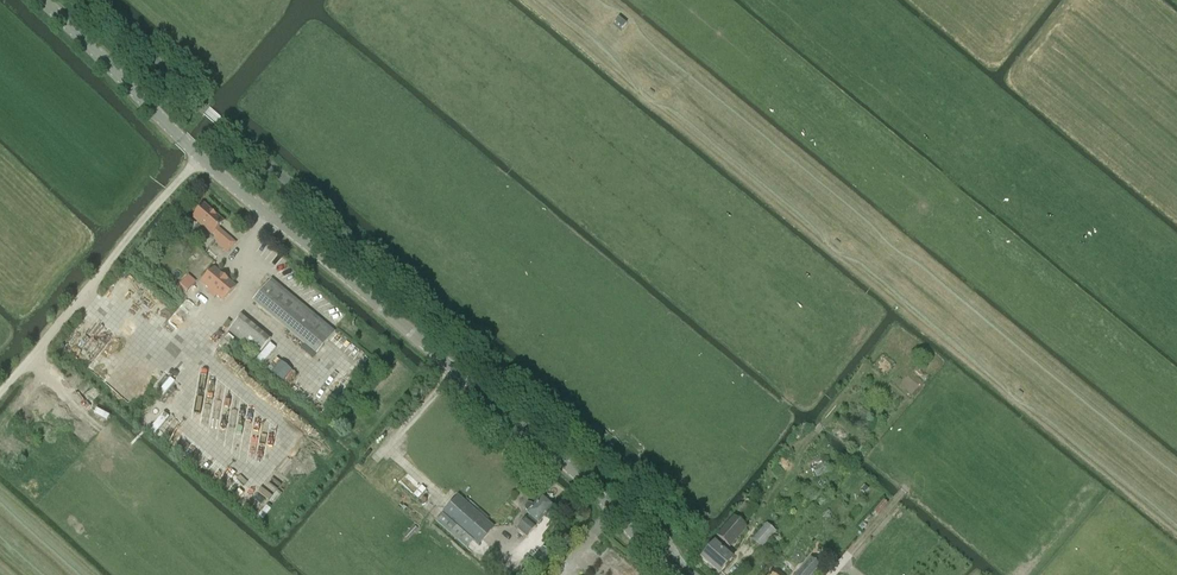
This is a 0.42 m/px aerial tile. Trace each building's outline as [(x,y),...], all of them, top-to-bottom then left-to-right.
[(619,18),(615,23),(623,29),(626,24),(619,18)] [(204,206),(194,218),(213,234),(217,238),(215,240),(217,242),(217,243),(228,253),(236,244),(218,228),(223,223),(204,206)] [(224,301),(236,287),(214,269),(202,282),(224,301)] [(188,276),(181,284),(188,291),(195,283),(188,276)] [(336,332),(272,279),(253,302),(317,355),(336,332)] [(271,340),(241,315),(228,331),(258,356),(271,340)] [(224,349),(233,339),(228,335),(220,345),(224,349)] [(76,358),(83,344),(72,338),(64,351),(76,358)] [(270,344),(256,361),(261,365),(275,349),(270,344)] [(277,359),(268,370),(272,373),(280,362),(277,359)] [(292,372),(283,383),(287,386),(296,375),(292,372)] [(15,402),(8,412),(16,418),(23,408),(15,402)] [(166,409),(151,428),(156,432),(172,413),(166,409)] [(422,487),(414,495),(418,499),(426,490),(422,487)] [(494,527),(458,496),(443,514),(478,545),(494,527)] [(525,510),(528,512),(527,513),(530,516),(522,525),(518,530),(526,537),(531,532),(536,527),(534,526),(537,522),(539,524),(553,508),(541,497),(534,506),(532,503),(528,503),(524,507),(525,510)] [(738,511),(748,519),(758,508),(747,499),(738,511)] [(879,514),(888,504),(884,500),(874,511),(879,514)] [(734,517),(717,536),(730,548),(747,528),(734,517)] [(762,549),(776,532),(767,524),(752,540),(762,549)] [(719,574),(733,559),(715,543),(701,558),(719,574)] [(536,573),(551,556),(543,548),(527,566),(536,573)] [(820,566),(811,558),(796,574),(812,574),(820,566)]
